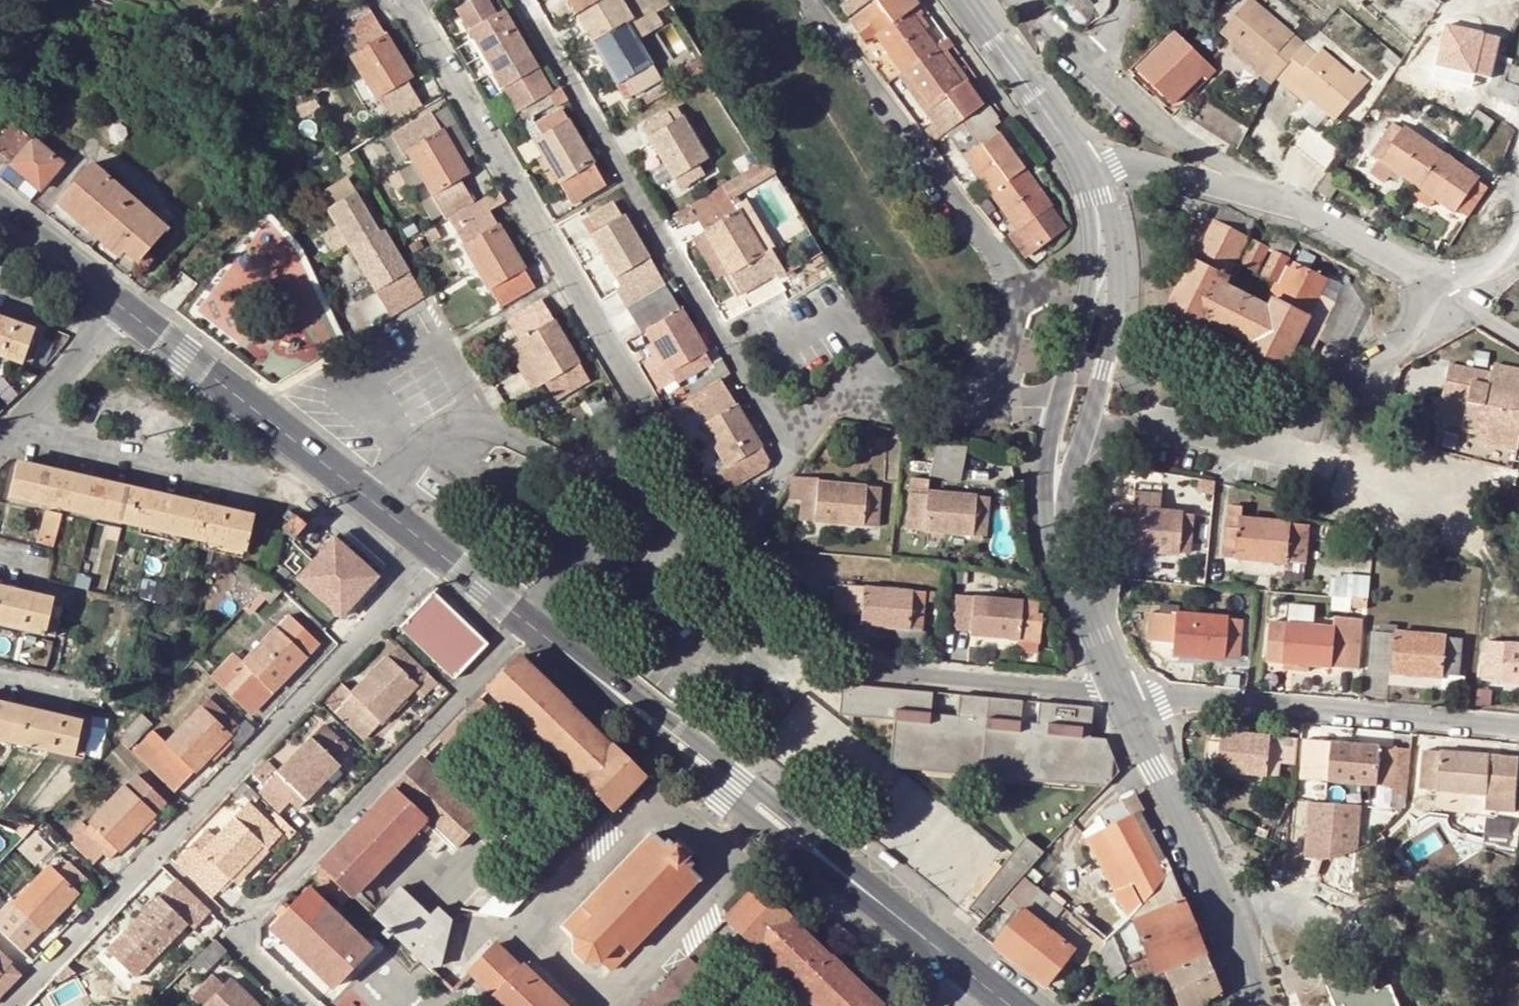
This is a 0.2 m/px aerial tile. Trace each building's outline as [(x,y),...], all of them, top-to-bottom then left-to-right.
[(336,12),(352,39),(344,45),(382,109),(406,95),(399,83),(408,78),(362,0),(355,0),(336,12)] [(550,92),(501,10),(493,15),(485,0),(470,0),(456,8),(465,24),(516,112),(548,93),(550,92)] [(493,15),(501,10),(495,0),(485,0),(493,15)] [(551,30),(575,16),(602,0),(596,0),(573,14),(550,28),(551,30)] [(573,14),(596,0),(565,0),(573,14)] [(575,16),(615,84),(625,78),(634,93),(658,79),(624,23),(632,18),(626,8),(640,0),(602,0),(575,16)] [(838,7),(845,17),(869,0),(848,0),(838,7)] [(919,60),(934,49),(913,20),(924,12),(915,0),(881,0),(877,3),(919,60)] [(1231,42),(1260,69),(1254,76),(1264,85),(1270,79),(1301,46),(1251,0),(1246,0),(1217,30),(1231,42)] [(919,60),(877,3),(850,23),(866,46),(877,38),(901,72),(919,60)] [(1173,33),(1137,70),(1179,109),(1215,73),(1186,45),(1173,33)] [(919,60),(962,119),(979,106),(962,82),(959,84),(941,60),(955,50),(948,39),(934,49),(919,60)] [(1254,76),(1260,69),(1231,42),(1225,49),(1254,76)] [(1312,56),(1301,46),(1270,79),(1282,90),(1289,83),(1306,98),(1330,120),(1358,89),(1317,51),(1312,56)] [(1510,65),(1511,60),(1500,57),(1501,55),(1495,54),(1492,65),(1491,69),(1492,69),(1489,77),(1504,82),(1504,80),(1518,86),(1518,69),(1510,65)] [(946,133),(963,120),(962,119),(919,60),(901,72),(929,109),(927,110),(936,122),(927,128),(936,140),(944,134),(946,133)] [(1179,109),(1137,70),(1133,74),(1169,109),(1179,109)] [(324,83),(318,73),(307,79),(312,89),(324,83)] [(1306,98),(1289,83),(1282,90),(1299,105),(1306,98)] [(565,101),(557,87),(550,92),(548,93),(556,106),(565,101)] [(298,88),(288,94),(295,105),(306,100),(298,88)] [(319,107),(312,96),(306,100),(295,105),(294,106),(299,117),(319,107)] [(997,118),(986,103),(963,120),(1007,179),(1021,169),(990,128),(997,123),(994,120),(997,118)] [(712,171),(673,106),(640,126),(679,190),(712,171)] [(604,183),(561,110),(536,124),(542,134),(533,140),(571,202),(604,183)] [(471,202),(462,188),(456,178),(464,174),(428,112),(396,131),(438,202),(434,205),(442,219),(471,202)] [(1485,136),(1492,126),(1474,114),(1467,124),(1485,136)] [(963,120),(946,133),(991,193),(1007,179),(963,120)] [(1417,186),(1441,151),(1403,126),(1401,130),(1393,124),(1372,155),(1378,160),(1369,173),(1383,182),(1391,169),(1416,185),(1417,186)] [(38,190),(59,164),(11,126),(0,140),(0,156),(9,163),(8,165),(38,190)] [(1322,171),(1336,151),(1301,126),(1286,146),(1322,171)] [(1375,132),(1364,126),(1356,139),(1368,145),(1375,132)] [(362,159),(372,154),(365,141),(356,146),(362,159)] [(1468,218),(1488,188),(1479,182),(1481,179),(1441,151),(1417,186),(1416,185),(1418,187),(1435,199),(1456,214),(1458,212),(1468,218)] [(90,163),(56,203),(79,223),(84,217),(100,230),(129,197),(90,163)] [(1046,207),(1047,206),(1021,169),(1007,179),(991,193),(1017,228),(1007,235),(1024,259),(1062,230),(1046,207)] [(763,252),(750,232),(721,185),(687,205),(694,218),(702,231),(705,236),(726,272),(738,291),(771,272),(777,279),(784,275),(769,249),(763,252)] [(1429,209),(1435,199),(1418,187),(1412,197),(1429,209)] [(325,209),(348,248),(378,230),(355,191),(325,209)] [(481,201),(448,220),(499,307),(532,287),(488,213),(503,203),(496,192),(481,201)] [(129,197),(100,230),(120,247),(147,212),(129,197)] [(623,305),(662,282),(622,216),(620,217),(611,201),(580,219),(620,286),(614,289),(623,305)] [(682,226),(694,218),(687,205),(674,213),(682,226)] [(1193,258),(1181,281),(1168,307),(1203,325),(1204,323),(1205,321),(1251,344),(1250,348),(1283,366),(1309,317),(1305,316),(1323,278),(1294,262),(1292,269),(1282,266),(1294,242),(1267,229),(1259,243),(1255,241),(1244,263),(1234,258),(1253,221),(1223,205),(1196,260),(1193,258)] [(147,212),(120,247),(124,251),(137,262),(166,228),(147,212)] [(100,230),(84,217),(79,223),(94,237),(100,230)] [(750,232),(763,252),(769,249),(773,246),(760,226),(750,232)] [(378,230),(348,248),(388,317),(421,297),(381,229),(378,230)] [(100,230),(94,237),(115,254),(120,247),(100,230)] [(697,241),(705,236),(702,231),(694,236),(697,241)] [(716,278),(726,272),(705,236),(697,241),(694,243),(716,278)] [(239,271),(257,248),(242,237),(225,260),(239,271)] [(115,254),(118,257),(124,251),(120,247),(115,254)] [(1185,255),(1173,277),(1181,281),(1193,258),(1191,257),(1185,255)] [(174,281),(188,292),(195,283),(180,272),(174,281)] [(710,363),(665,287),(626,310),(640,334),(646,331),(677,383),(710,363)] [(539,299),(507,319),(519,341),(544,384),(553,398),(586,379),(539,299)] [(33,322),(31,327),(26,325),(0,316),(0,356),(29,366),(44,326),(33,322)] [(533,391),(544,384),(519,341),(507,349),(533,391)] [(664,408),(719,378),(726,374),(719,363),(657,398),(664,408)] [(1496,364),(1494,373),(1451,364),(1444,396),(1455,398),(1467,401),(1461,428),(1480,432),(1486,433),(1483,446),(1513,453),(1514,450),(1518,432),(1518,369),(1496,364)] [(767,471),(768,459),(719,378),(664,408),(669,417),(690,405),(725,463),(713,470),(720,483),(731,489),(767,471)] [(1450,425),(1461,428),(1467,401),(1455,398),(1450,425)] [(1483,446),(1486,433),(1480,432),(1477,444),(1483,446)] [(961,466),(965,448),(937,442),(932,460),(961,466)] [(10,497),(117,522),(126,486),(92,478),(54,469),(20,462),(17,461),(10,497)] [(926,492),(927,480),(910,479),(906,530),(984,537),(987,497),(926,492)] [(874,527),(876,487),(790,480),(790,502),(801,503),(800,521),(874,527)] [(126,486),(117,522),(242,551),(251,515),(215,507),(178,498),(126,486)] [(1303,564),(1307,526),(1239,519),(1240,509),(1228,508),(1223,548),(1235,550),(1234,556),(1281,562),(1300,564),(1303,564)] [(1186,553),(1187,525),(1179,524),(1179,514),(1117,509),(1117,517),(1109,517),(1107,548),(1186,553)] [(1188,515),(1179,514),(1179,524),(1187,525),(1188,515)] [(303,525),(293,516),(282,529),(292,538),(303,525)] [(337,531),(331,538),(375,576),(381,570),(337,531)] [(51,545),(53,535),(38,532),(36,542),(51,545)] [(339,615),(375,576),(331,538),(295,578),(339,615)] [(1234,556),(1235,550),(1223,548),(1219,548),(1218,558),(1233,560),(1234,556)] [(1298,582),(1300,564),(1281,562),(1279,580),(1298,582)] [(1365,599),(1368,579),(1331,576),(1329,596),(1352,598),(1365,599)] [(832,613),(847,616),(860,617),(859,625),(920,630),(923,593),(835,585),(832,613)] [(52,635),(61,594),(51,592),(49,597),(40,595),(12,590),(0,587),(0,623),(52,635)] [(487,644),(432,590),(397,625),(453,678),(487,644)] [(1036,613),(1037,602),(953,596),(950,630),(969,632),(969,635),(1017,639),(1037,641),(1039,614),(1036,613)] [(1366,609),(1367,599),(1365,599),(1352,598),(1351,609),(1366,609)] [(1313,626),(1314,606),(1289,604),(1287,624),(1313,626)] [(1222,655),(1237,656),(1240,620),(1176,615),(1176,606),(1159,605),(1159,613),(1148,612),(1146,640),(1172,642),(1172,653),(1220,658),(1222,655)] [(318,640),(290,613),(243,659),(234,651),(212,673),(250,709),(318,640)] [(1359,669),(1363,630),(1356,630),(1357,624),(1347,623),(1347,629),(1313,626),(1287,624),(1273,623),(1269,661),(1330,667),(1331,656),(1343,658),(1342,668),(1359,669)] [(1456,676),(1459,640),(1372,632),(1368,670),(1441,677),(1442,675),(1456,676)] [(1036,652),(1037,641),(1017,639),(1017,650),(1036,652)] [(1485,643),(1482,682),(1518,685),(1518,645),(1485,643)] [(413,689),(422,698),(437,682),(398,645),(351,695),(340,684),(323,702),(363,740),(413,689)] [(611,809),(643,777),(609,744),(607,746),(576,714),(567,706),(568,705),(519,656),(487,690),(537,738),(538,736),(580,776),(578,778),(611,809)] [(1343,658),(1331,656),(1330,667),(1342,668),(1343,658)] [(1463,677),(1456,676),(1442,675),(1441,677),(1440,689),(1462,691),(1463,677)] [(930,692),(840,683),(838,714),(853,716),(895,720),(891,766),(1103,788),(1118,772),(1105,739),(1089,738),(1091,708),(1038,703),(1036,723),(1019,720),(1022,702),(958,695),(956,716),(929,715),(930,692)] [(163,742),(150,730),(143,737),(130,750),(172,790),(236,726),(205,696),(198,704),(200,706),(163,742)] [(478,698),(451,726),(461,735),(488,707),(478,698)] [(81,715),(80,720),(72,718),(0,702),(0,739),(81,758),(91,717),(81,715)] [(340,765),(335,760),(344,751),(333,742),(338,738),(324,724),(277,773),(263,761),(249,774),(263,787),(256,794),(277,814),(288,803),(297,810),(340,765)] [(125,745),(130,750),(143,737),(139,732),(125,745)] [(1292,765),(1294,739),(1209,732),(1207,760),(1218,761),(1217,772),(1277,777),(1278,764),(1292,765)] [(338,738),(333,742),(344,751),(347,747),(338,738)] [(1390,786),(1392,786),(1395,749),(1301,740),(1298,778),(1390,786)] [(1404,787),(1408,750),(1395,749),(1392,786),(1390,786),(1389,797),(1403,797),(1404,787)] [(1518,770),(1518,760),(1493,758),(1423,751),(1418,790),(1487,796),(1486,812),(1516,815),(1518,770)] [(422,757),(318,863),(351,896),(423,822),(451,849),(483,816),(422,757)] [(106,857),(163,800),(135,773),(70,842),(90,862),(101,852),(106,857)] [(1131,796),(1120,802),(1155,863),(1163,859),(1131,796)] [(1401,810),(1403,797),(1389,797),(1387,808),(1401,810)] [(1362,802),(1295,800),(1295,856),(1314,858),(1332,859),(1359,850),(1362,802)] [(1110,892),(1128,916),(1170,872),(1163,859),(1155,863),(1120,802),(1101,812),(1092,821),(1094,823),(1082,833),(1113,890),(1110,892)] [(261,845),(265,849),(280,833),(248,803),(207,845),(197,837),(174,861),(212,897),(229,879),(261,845)] [(663,843),(652,833),(563,926),(574,936),(573,951),(584,961),(599,960),(612,972),(700,879),(689,868),(692,864),(687,858),(694,851),(679,836),(671,844),(667,839),(663,843)] [(1014,853),(968,907),(984,921),(1031,867),(1044,852),(1027,837),(1014,853)] [(268,852),(265,849),(261,845),(229,879),(235,885),(268,852)] [(879,856),(893,868),(898,862),(883,851),(879,856)] [(371,915),(351,896),(318,863),(309,872),(342,905),(347,901),(359,912),(356,915),(364,923),(371,915)] [(21,947),(80,887),(73,880),(76,877),(62,864),(55,873),(48,867),(4,911),(11,919),(2,929),(21,947)] [(1128,916),(1110,934),(1125,970),(1138,982),(1164,971),(1204,954),(1170,872),(1128,916)] [(209,913),(174,879),(106,950),(134,977),(187,924),(193,930),(209,913)] [(503,918),(516,905),(487,879),(459,908),(503,918)] [(991,946),(1017,966),(1062,909),(1060,908),(1048,899),(1024,879),(1004,902),(1017,912),(991,946)] [(724,919),(758,952),(760,950),(800,990),(799,991),(814,1005),(878,1005),(879,1005),(830,958),(829,959),(788,920),(790,918),(757,886),(724,919)] [(369,948),(308,888),(269,927),(332,987),(369,948)] [(391,932),(426,965),(438,965),(449,919),(436,907),(427,915),(399,888),(373,914),(386,927),(391,932)] [(1064,902),(1052,893),(1048,899),(1060,908),(1064,902)] [(1077,906),(1072,911),(1078,916),(1082,910),(1077,906)] [(1105,947),(1103,942),(1062,909),(1017,966),(1044,987),(1068,956),(1084,969),(1095,956),(1105,947)] [(391,932),(386,927),(380,934),(385,938),(391,932)] [(1095,956),(1111,978),(1125,970),(1110,934),(1106,939),(1103,942),(1105,947),(1095,956)] [(223,950),(213,940),(188,965),(200,975),(223,950)] [(489,997),(499,1005),(566,1005),(521,963),(517,966),(493,942),(467,969),(492,993),(489,997)] [(703,942),(688,957),(707,975),(722,960),(703,942)] [(1164,971),(1179,1005),(1202,1005),(1220,993),(1204,954),(1164,971)] [(8,963),(0,956),(0,972),(8,963)] [(640,1005),(677,1005),(707,975),(688,957),(640,1005)] [(467,996),(478,1005),(499,1005),(489,997),(492,993),(467,969),(451,986),(432,1005),(457,1005),(467,996)] [(1388,986),(1375,992),(1365,969),(1327,986),(1336,1005),(1397,1005),(1388,986)] [(228,979),(221,986),(208,974),(186,997),(195,1005),(255,1005),(228,979)]
